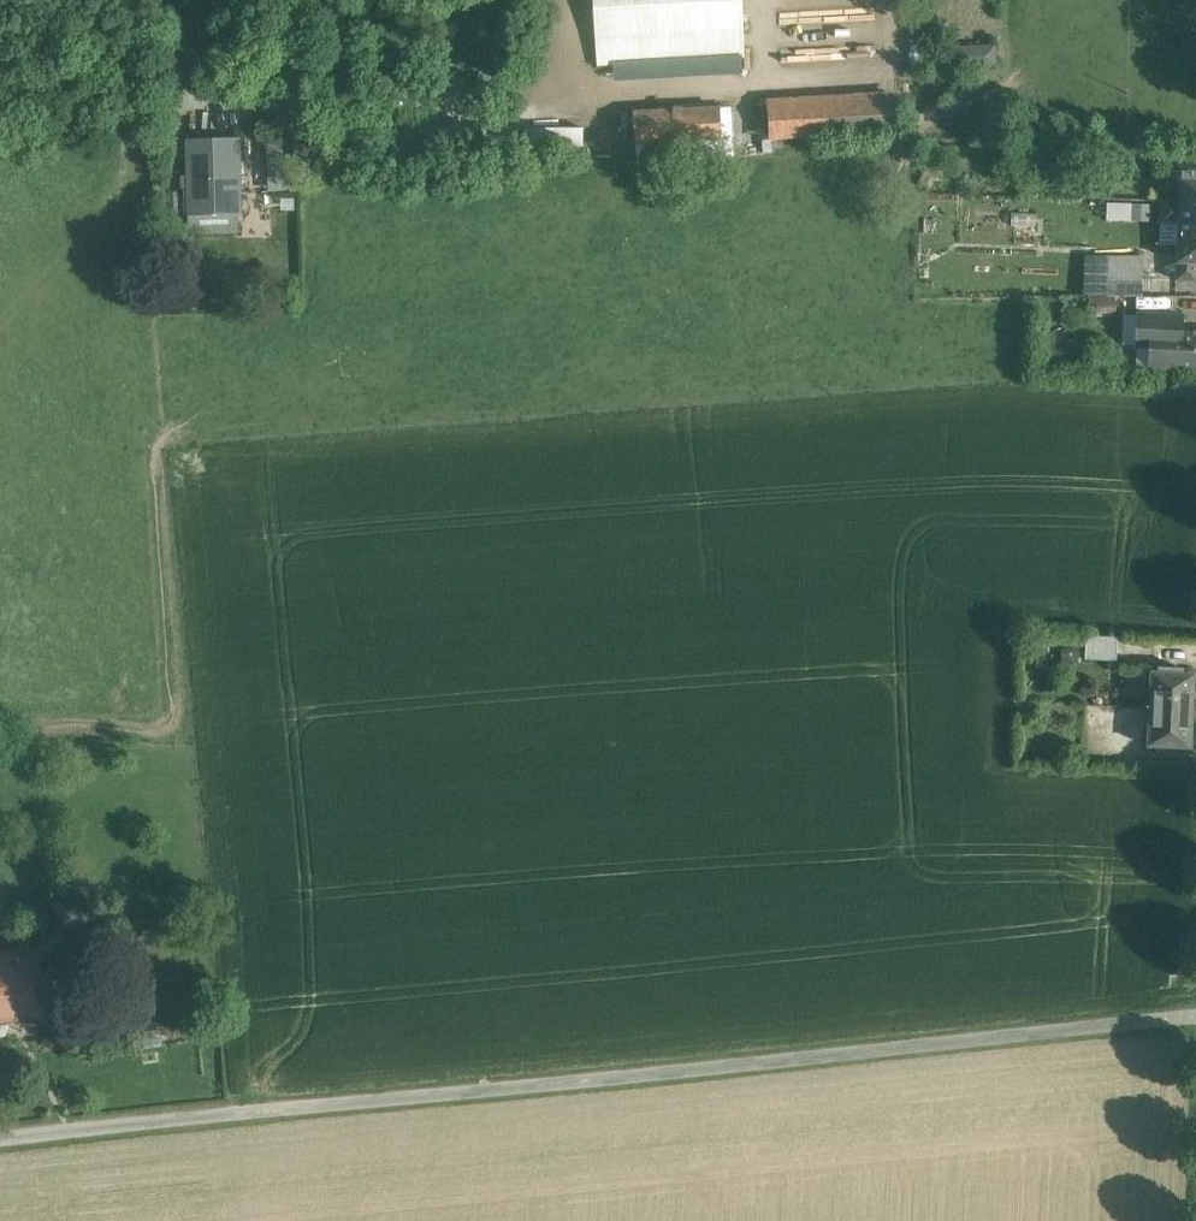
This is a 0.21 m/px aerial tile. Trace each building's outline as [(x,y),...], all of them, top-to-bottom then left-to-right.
[(598,64),(744,55),(741,0),(595,0),(598,64)] [(995,45),(959,47),(960,67),(996,65),(995,45)] [(897,97),(767,104),(769,136),(899,130),(897,97)] [(720,107),(722,139),(736,138),(734,106),(720,107)] [(680,141),(722,139),(720,107),(634,111),(636,144),(651,143),(680,141)] [(305,137),(304,122),(289,123),(290,138),(305,137)] [(627,132),(613,133),(614,161),(628,160),(627,132)] [(239,139),(213,140),(213,138),(209,138),(209,140),(187,140),(189,214),(241,213),(239,139)] [(268,140),(270,189),(289,189),(287,139),(268,140)] [(722,139),(680,141),(681,159),(723,157),(722,139)] [(651,143),(636,144),(636,152),(651,151),(651,143)] [(1087,148),(1073,148),(1072,162),(1086,163),(1087,148)] [(1174,161),(1173,187),(1180,187),(1179,202),(1179,207),(1195,208),(1195,162),(1174,161)] [(1109,201),(1108,218),(1152,219),(1153,202),(1109,201)] [(1161,201),(1160,234),(1195,235),(1195,208),(1179,207),(1179,202),(1161,201)] [(1160,234),(1160,244),(1177,245),(1176,262),(1177,262),(1176,280),(1195,281),(1195,235),(1160,234)] [(1109,279),(1143,279),(1142,256),(1108,256),(1109,279)] [(1142,296),(1143,279),(1109,279),(1107,279),(1107,296),(1142,296)] [(1182,314),(1138,312),(1137,346),(1151,347),(1152,331),(1181,332),(1182,314)] [(1152,331),(1151,347),(1150,367),(1195,369),(1195,333),(1181,332),(1152,331)] [(1118,637),(1086,635),(1085,659),(1116,661),(1118,637)] [(1183,668),(1158,667),(1158,672),(1151,672),(1150,708),(1192,711),(1194,674),(1183,674),(1183,668)] [(1192,711),(1150,708),(1148,745),(1190,747),(1192,711)] [(0,952),(0,1021),(46,1016),(38,948),(0,952)]
